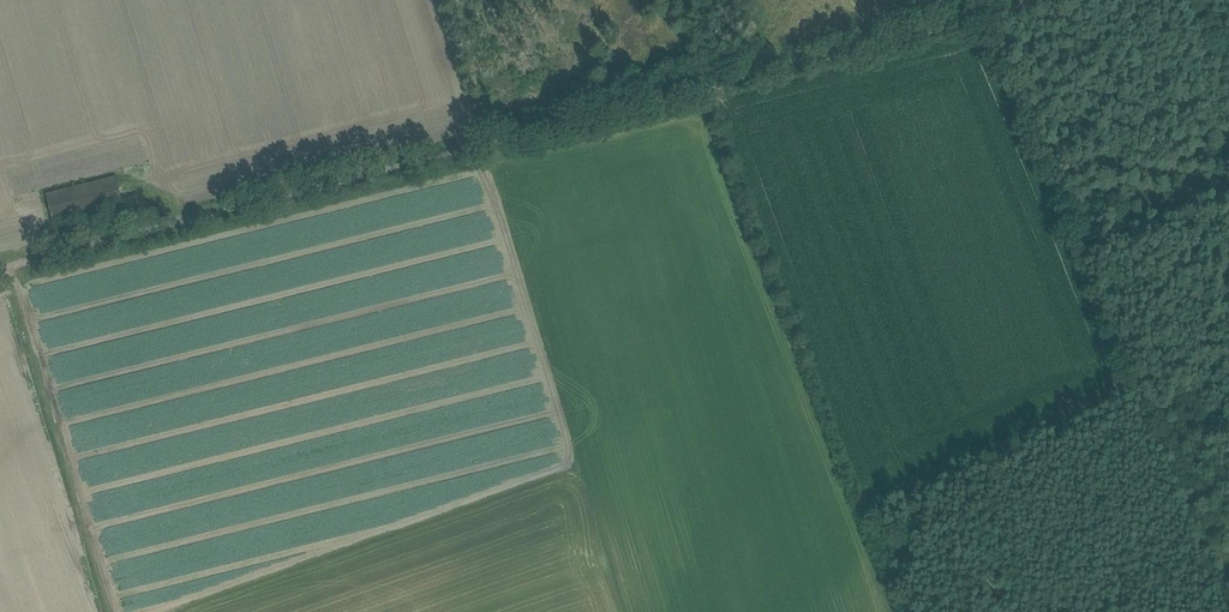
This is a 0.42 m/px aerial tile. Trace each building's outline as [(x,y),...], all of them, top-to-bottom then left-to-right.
[(124,206),(117,175),(46,194),(54,224),(124,206)]
